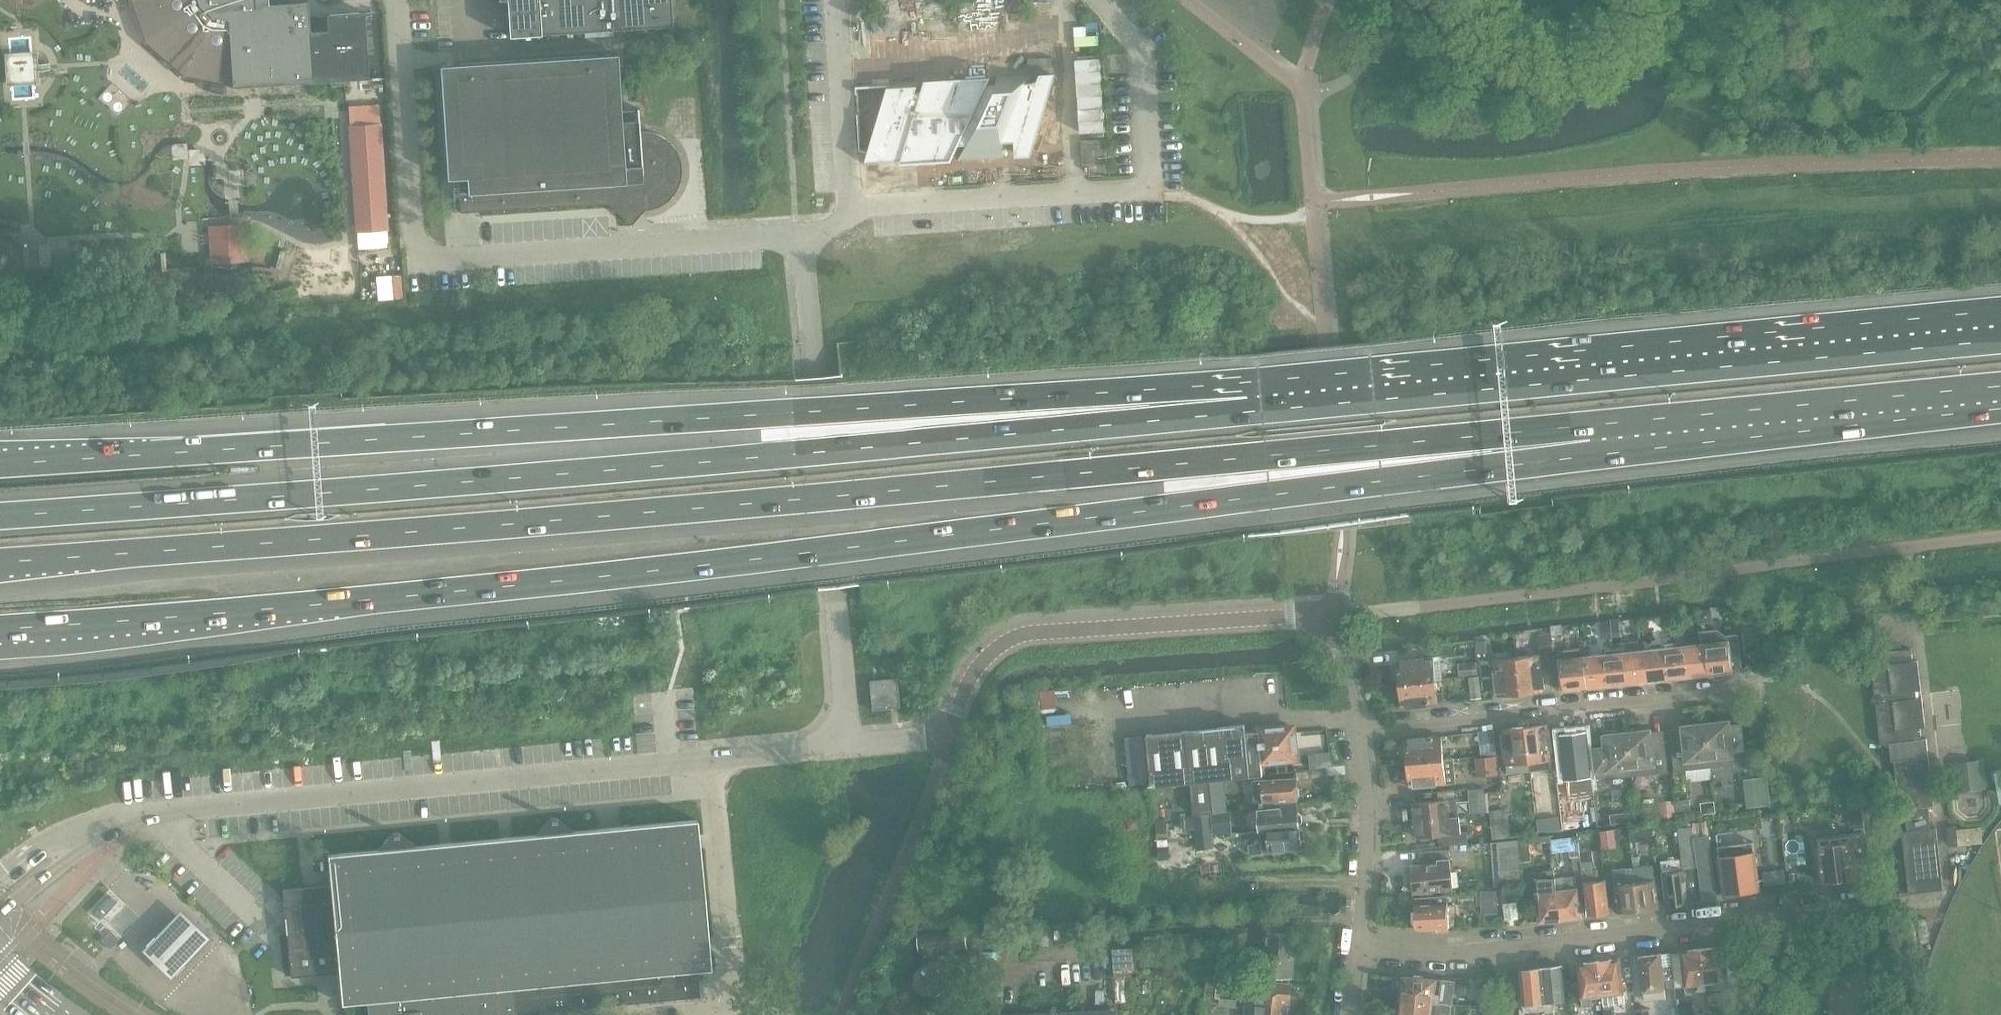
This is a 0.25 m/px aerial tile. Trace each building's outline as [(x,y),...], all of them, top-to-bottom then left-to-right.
[(369,79),(364,12),(326,15),(327,30),(310,31),(308,2),(308,0),(130,0),(145,42),(183,75),(233,86),(233,87),(256,86),(260,86),(275,85),(307,82),(326,81),(329,81),(369,79)] [(509,37),(672,26),(671,0),(506,0),(509,37)] [(607,203),(627,221),(637,210),(645,210),(652,209),(658,207),(664,204),(669,199),(674,194),(678,188),(680,182),(681,175),(682,168),(680,161),(678,155),(675,149),(671,144),(666,139),(660,136),(653,133),(647,132),(639,132),(639,121),(624,123),(623,111),(619,78),(619,77),(618,54),(597,55),(581,56),(579,57),(579,56),(530,59),(530,60),(528,60),(478,63),(476,63),(460,64),(440,66),(441,89),(445,157),(446,157),(447,180),(459,179),(461,213),(607,203)] [(34,56),(8,57),(10,82),(35,80),(34,56)] [(889,87),(866,165),(895,163),(897,160),(903,160),(954,157),(960,145),(967,145),(962,157),(1003,154),(1008,142),(1016,142),(1017,153),(1033,153),(1055,78),(1040,79),(1039,83),(1030,83),(1033,77),(998,79),(995,85),(988,86),(991,80),(925,83),(923,90),(916,90),(918,85),(889,87)] [(177,120),(176,105),(162,107),(163,121),(177,120)] [(349,126),(356,232),(388,230),(381,124),(349,126)] [(208,226),(211,264),(248,261),(246,224),(208,226)] [(10,276),(20,265),(20,250),(8,239),(0,240),(0,277),(10,276)] [(374,277),(374,296),(405,294),(404,276),(374,277)] [(1712,610),(1700,611),(1701,624),(1713,623),(1713,619),(1712,610)] [(1671,615),(1663,616),(1664,628),(1672,627),(1671,615)] [(1619,621),(1611,621),(1613,638),(1621,637),(1619,621)] [(1610,625),(1601,626),(1602,639),(1611,638),(1610,625)] [(1683,625),(1673,626),(1675,644),(1673,644),(1677,676),(1707,673),(1706,657),(1702,658),(1701,645),(1686,647),(1683,625)] [(1703,645),(1701,645),(1702,658),(1706,657),(1707,673),(1709,673),(1712,674),(1715,672),(1739,670),(1740,670),(1742,669),(1738,636),(1727,637),(1719,631),(1701,633),(1703,645)] [(1540,655),(1516,658),(1521,694),(1544,691),(1541,669),(1554,668),(1553,655),(1551,635),(1538,636),(1541,655),(1540,655)] [(1491,641),(1476,643),(1477,654),(1492,653),(1491,641)] [(1622,650),(1613,651),(1617,683),(1640,680),(1643,682),(1646,680),(1644,664),(1641,665),(1639,652),(1638,642),(1621,644),(1622,650)] [(1667,649),(1639,652),(1641,665),(1644,664),(1646,680),(1649,679),(1652,681),(1655,679),(1677,676),(1673,644),(1666,645),(1667,649)] [(1560,654),(1553,655),(1554,668),(1557,690),(1563,689),(1581,687),(1584,688),(1587,686),(1586,686),(1585,671),(1589,670),(1587,657),(1586,648),(1560,650),(1560,654)] [(1895,761),(1900,810),(1905,810),(1908,832),(1902,833),(1909,894),(1943,890),(1937,828),(1931,829),(1929,807),(1934,806),(1929,757),(1926,740),(1922,741),(1921,728),(1925,728),(1922,699),(1918,699),(1917,691),(1921,691),(1918,661),(1913,662),(1912,649),(1871,654),(1875,695),(1880,695),(1881,704),(1876,704),(1881,745),(1891,744),(1893,762),(1895,761)] [(1589,670),(1585,671),(1586,686),(1587,686),(1617,683),(1613,651),(1606,652),(1606,655),(1587,657),(1589,670)] [(1397,661),(1400,684),(1437,680),(1437,681),(1443,680),(1441,657),(1397,661)] [(1516,658),(1494,660),(1498,697),(1521,694),(1516,658)] [(1477,663),(1460,664),(1461,677),(1478,675),(1477,663)] [(1479,677),(1470,678),(1472,700),(1482,699),(1479,677)] [(870,681),(873,710),(900,707),(897,678),(870,681)] [(1437,680),(1400,684),(1402,707),(1445,703),(1443,693),(1438,693),(1437,681),(1437,680)] [(1705,724),(1710,767),(1746,763),(1743,732),(1731,733),(1730,721),(1705,724)] [(1548,724),(1525,727),(1530,772),(1553,770),(1552,761),(1549,735),(1548,724)] [(1710,767),(1705,724),(1682,726),(1684,748),(1673,749),(1676,771),(1710,767)] [(1186,731),(1147,735),(1152,787),(1191,783),(1195,815),(1207,813),(1214,813),(1211,781),(1224,780),(1263,776),(1262,764),(1293,761),(1298,755),(1295,731),(1290,726),(1258,729),(1258,731),(1246,732),(1245,725),(1186,731)] [(1525,727),(1503,730),(1504,743),(1507,766),(1508,775),(1530,772),(1525,727)] [(1627,733),(1632,777),(1668,772),(1665,750),(1654,752),(1652,732),(1652,730),(1627,733)] [(1494,731),(1479,732),(1482,757),(1497,755),(1494,731)] [(1559,734),(1565,782),(1593,778),(1587,731),(1559,734)] [(1632,777),(1627,733),(1603,735),(1603,738),(1605,757),(1594,758),(1597,781),(1632,777)] [(1406,740),(1408,764),(1444,761),(1442,737),(1406,740)] [(1125,740),(1130,788),(1150,787),(1145,738),(1125,740)] [(1497,755),(1482,757),(1484,775),(1499,773),(1497,755)] [(1964,760),(1968,790),(1990,787),(1986,757),(1964,760)] [(1444,761),(1408,764),(1410,787),(1457,783),(1455,760),(1444,761)] [(1746,777),(1747,805),(1772,805),(1772,776),(1746,777)] [(1300,797),(1300,790),(1297,788),(1296,778),(1262,781),(1256,781),(1257,804),(1263,804),(1297,801),(1297,799),(1300,797)] [(1224,780),(1211,781),(1214,813),(1227,811),(1224,780)] [(1485,789),(1470,790),(1471,814),(1487,813),(1485,789)] [(1415,821),(1457,817),(1456,800),(1446,801),(1446,800),(1413,804),(1415,821)] [(1673,802),(1660,803),(1661,819),(1675,818),(1673,802)] [(1258,809),(1260,832),(1300,828),(1300,825),(1303,822),(1302,816),(1299,813),(1298,805),(1258,809)] [(1508,810),(1495,811),(1498,840),(1511,838),(1508,810)] [(1214,813),(1207,813),(1210,838),(1214,838),(1213,830),(1229,829),(1228,812),(1227,811),(1214,813)] [(1606,816),(1607,825),(1637,822),(1636,812),(1606,816)] [(1195,815),(1195,841),(1198,841),(1214,839),(1214,838),(1210,838),(1207,813),(1195,815)] [(541,1010),(626,1002),(700,995),(697,969),(711,969),(700,850),(698,836),(697,819),(573,831),(556,817),(550,818),(536,835),(500,838),(415,846),(398,832),(393,833),(378,850),(328,855),(331,885),(283,890),(291,977),(339,973),(341,1004),(367,1001),(368,1013),(368,1014),(530,1014),(534,1011),(541,1010)] [(1193,817),(1182,818),(1184,830),(1194,829),(1193,817)] [(1457,817),(1415,821),(1417,838),(1439,836),(1440,846),(1468,843),(1467,833),(1459,834),(1457,817)] [(1166,820),(1157,820),(1158,841),(1167,840),(1166,820)] [(1693,838),(1702,901),(1718,899),(1707,822),(1694,824),(1695,838),(1693,838)] [(1960,827),(1960,843),(1983,843),(1983,827),(1960,827)] [(1300,828),(1260,832),(1261,842),(1252,846),(1252,854),(1302,849),(1301,842),(1305,838),(1304,832),(1300,829),(1300,828)] [(1702,901),(1693,838),(1692,828),(1679,829),(1684,870),(1682,870),(1681,862),(1663,864),(1664,872),(1662,872),(1666,905),(1665,905),(1665,906),(1702,901)] [(1615,830),(1601,832),(1603,850),(1617,848),(1615,830)] [(1869,859),(1866,833),(1851,835),(1852,843),(1817,847),(1821,881),(1826,881),(1829,883),(1837,882),(1839,879),(1858,877),(1856,861),(1869,859)] [(1551,837),(1519,840),(1519,847),(1521,863),(1532,862),(1530,844),(1551,842),(1551,841),(1551,837)] [(1578,838),(1551,841),(1551,842),(1552,854),(1570,852),(1571,858),(1581,857),(1580,853),(1578,838)] [(1519,840),(1498,843),(1501,886),(1522,885),(1520,863),(1519,847),(1519,840)] [(1753,843),(1718,847),(1724,895),(1760,890),(1753,843)] [(1168,848),(1159,849),(1160,860),(1169,859),(1168,848)] [(1415,888),(1415,892),(1453,888),(1450,858),(1450,850),(1420,853),(1421,866),(1413,867),(1413,881),(1412,881),(1412,886),(1415,888)] [(1580,853),(1581,857),(1584,879),(1588,916),(1611,913),(1610,913),(1606,879),(1596,880),(1593,851),(1580,853)] [(1633,867),(1638,910),(1659,907),(1659,906),(1658,906),(1655,879),(1654,865),(1633,867)] [(1638,910),(1633,867),(1613,870),(1615,884),(1618,912),(1617,912),(1617,913),(1638,910)] [(1785,870),(1763,873),(1765,886),(1786,883),(1785,870)] [(1560,920),(1555,877),(1555,871),(1542,872),(1543,879),(1536,889),(1540,921),(1539,921),(1539,922),(1560,920)] [(1555,877),(1560,920),(1581,917),(1576,878),(1564,879),(1563,877),(1555,877)] [(1515,889),(1502,891),(1506,921),(1519,920),(1515,889)] [(1497,891),(1481,892),(1482,914),(1498,913),(1497,891)] [(1474,894),(1460,895),(1460,903),(1475,903),(1474,894)] [(96,912),(94,914),(101,920),(103,918),(118,903),(111,896),(96,912)] [(1436,928),(1437,932),(1449,931),(1449,914),(1455,913),(1455,906),(1448,906),(1448,905),(1448,896),(1418,898),(1418,905),(1417,905),(1417,915),(1413,917),(1413,922),(1416,924),(1416,928),(1436,928)] [(208,945),(179,917),(141,956),(170,984),(208,945)] [(102,942),(110,950),(120,939),(112,931),(102,942)] [(966,931),(950,932),(918,934),(919,951),(968,947),(966,931)] [(1264,977),(1292,979),(1295,935),(1267,933),(1266,947),(1239,945),(1238,959),(1265,961),(1264,977)] [(1706,985),(1727,982),(1723,946),(1713,948),(1709,948),(1705,949),(1702,949),(1706,985)] [(1670,953),(1675,989),(1677,997),(1687,996),(1686,987),(1706,985),(1702,949),(1700,949),(1696,949),(1692,950),(1670,953)] [(1675,989),(1670,953),(1660,954),(1651,955),(1646,955),(1641,956),(1639,957),(1643,993),(1675,989)] [(949,971),(948,969),(944,963),(940,960),(935,958),(928,957),(922,958),(917,962),(913,966),(911,971),(910,976),(910,981),(911,986),(913,990),(916,993),(920,995),(923,997),(926,997),(930,998),(934,997),(938,996),(942,993),(945,991),(948,985),(949,983),(950,980),(950,977),(950,974),(949,971)] [(1598,962),(1602,998),(1624,995),(1620,959),(1609,960),(1605,960),(1601,961),(1598,962)] [(1592,1000),(1602,998),(1598,962),(1596,962),(1592,962),(1588,963),(1577,965),(1582,1001),(1583,1007),(1592,1006),(1592,1000)] [(1539,969),(1544,1012),(1544,1014),(1555,1013),(1553,1005),(1565,1003),(1561,966),(1539,969)] [(1544,1012),(1539,969),(1519,971),(1525,1014),(1544,1012)] [(1400,978),(1399,992),(1403,992),(1402,999),(1452,1004),(1455,982),(1443,980),(1404,977),(1404,979),(1400,978)] [(1206,999),(1220,1001),(1221,1001),(1223,979),(1207,978),(1206,999)] [(1246,1003),(1289,1006),(1291,985),(1259,982),(1258,994),(1246,993),(1246,1003)] [(1396,1014),(1400,1014),(1451,1014),(1452,1004),(1440,1003),(1402,1000),(1402,1001),(1398,1001),(1396,1014)] [(1730,1014),(1745,1014),(1743,1000),(1728,1002),(1730,1014)] [(1221,1001),(1220,1001),(1220,1007),(1238,1009),(1238,1002),(1221,1001)] [(1256,1014),(1288,1014),(1289,1006),(1246,1003),(1245,1010),(1257,1011),(1256,1014)] [(1694,1005),(1680,1007),(1681,1014),(1695,1014),(1694,1005)]
